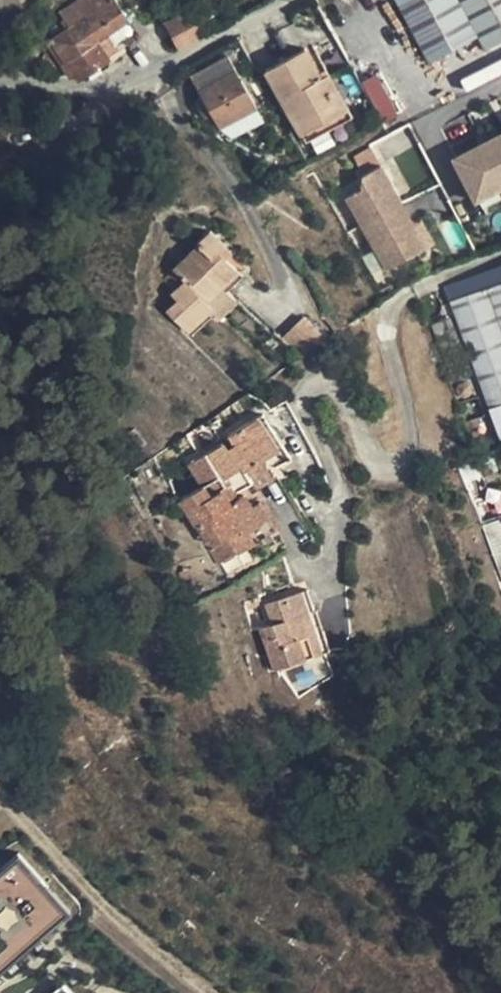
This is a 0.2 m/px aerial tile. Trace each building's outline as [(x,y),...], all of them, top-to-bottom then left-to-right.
[(10,0),(0,0),(0,17),(4,16),(10,0)] [(110,0),(68,29),(46,43),(47,49),(40,63),(50,80),(61,72),(69,81),(77,77),(80,82),(86,79),(88,81),(113,65),(109,58),(121,50),(109,31),(127,19),(114,0),(110,0)] [(72,6),(63,20),(68,29),(110,0),(81,0),(72,6)] [(432,91),(500,54),(500,0),(382,0),(432,91)] [(63,20),(72,6),(60,14),(63,20)] [(178,52),(201,42),(187,12),(164,22),(178,52)] [(303,131),(349,106),(329,71),(321,75),(305,47),(267,70),(303,131)] [(220,127),(257,106),(228,54),(189,75),(220,127)] [(375,75),(363,82),(384,121),(396,114),(375,75)] [(354,115),(349,106),(303,131),(308,140),(354,115)] [(450,161),(474,207),(500,193),(500,135),(450,161)] [(393,156),(361,171),(366,182),(357,186),(371,214),(412,195),(393,156)] [(412,195),(371,214),(393,260),(434,240),(423,218),(412,195)] [(432,214),(423,218),(434,240),(443,235),(432,214)] [(188,331),(209,309),(211,307),(206,302),(221,286),(237,269),(224,256),(230,250),(210,228),(195,242),(198,245),(174,269),(185,280),(172,294),(177,301),(167,311),(188,331)] [(481,274),(485,285),(500,279),(500,267),(481,274)] [(485,285),(481,274),(443,287),(448,299),(485,285)] [(448,299),(467,354),(488,409),(500,404),(500,279),(485,285),(448,299)] [(236,301),(221,286),(206,302),(211,307),(209,309),(217,318),(236,301)] [(412,318),(422,315),(420,311),(420,306),(421,301),(409,305),(409,311),(412,318)] [(306,317),(285,334),(299,351),(320,334),(306,317)] [(432,327),(445,359),(462,352),(450,320),(432,327)] [(274,331),(272,333),(260,346),(274,359),(288,345),(274,331)] [(471,373),(462,352),(445,359),(446,361),(456,380),(471,373)] [(488,409),(499,439),(500,439),(500,404),(488,409)] [(195,459),(217,490),(225,485),(232,494),(249,482),(241,471),(262,457),(280,445),(257,413),(223,437),(229,446),(221,450),(216,444),(195,459)] [(135,427),(128,432),(128,434),(139,447),(146,442),(135,427)] [(274,474),(262,457),(241,471),(249,482),(253,489),(274,474)] [(471,460),(459,467),(477,509),(500,571),(500,485),(484,492),(471,460)] [(241,530),(243,532),(259,522),(240,496),(227,505),(217,490),(209,497),(202,488),(181,502),(198,526),(206,521),(215,533),(207,539),(224,563),(241,552),(230,537),(241,530)] [(198,526),(207,539),(215,533),(206,521),(198,526)] [(242,533),(243,532),(241,530),(230,537),(241,552),(251,544),(242,533)] [(326,650),(318,629),(309,633),(303,614),(309,612),(301,590),(276,599),(283,620),(274,623),(262,627),(277,668),(326,650)] [(266,603),(274,623),(283,620),(276,599),(266,603)] [(311,612),(309,612),(303,614),(309,633),(318,629),(311,612)] [(70,908),(18,851),(0,867),(0,971),(70,908)] [(63,981),(50,992),(74,992),(63,981)]
